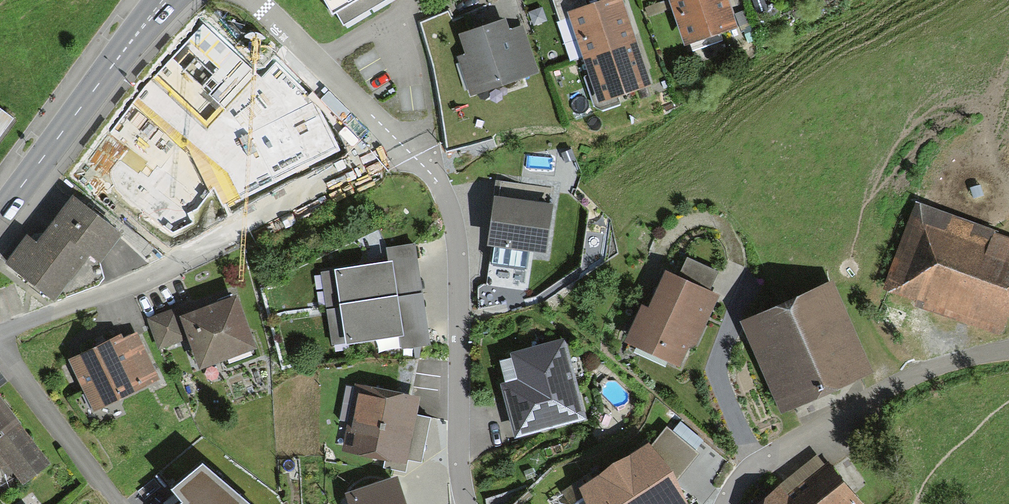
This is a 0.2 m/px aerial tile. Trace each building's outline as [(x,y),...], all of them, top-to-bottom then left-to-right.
[(340,25),(383,0),(325,0),(340,25)] [(544,1),(555,33),(569,28),(596,105),(644,89),(615,3),(582,14),(577,0),(548,0),(544,1)] [(680,48),(732,32),(722,0),(665,0),(680,48)] [(500,24),(446,41),(466,102),(535,80),(520,31),(503,36),(500,24)] [(239,71),(190,95),(203,121),(252,97),(239,71)] [(265,130),(232,145),(256,195),(313,169),(283,103),(258,115),(265,130)] [(0,106),(0,134),(13,116),(0,106)] [(555,198),(495,189),(487,240),(547,249),(555,198)] [(21,245),(1,271),(44,304),(80,258),(94,269),(119,237),(70,200),(30,252),(21,245)] [(914,208),(883,296),(997,337),(1008,306),(1008,241),(914,208)] [(405,338),(393,259),(331,267),(342,346),(405,338)] [(709,274),(681,263),(673,283),(660,278),(648,311),(634,305),(617,349),(681,374),(710,299),(701,296),(709,274)] [(827,291),(741,328),(777,413),(864,377),(827,291)] [(174,309),(141,321),(152,349),(179,339),(191,371),(246,351),(228,303),(179,322),(174,309)] [(130,334),(64,364),(87,412),(152,383),(130,334)] [(567,344),(497,362),(518,437),(587,418),(567,344)] [(413,401),(356,391),(346,448),(402,458),(413,401)] [(0,445),(0,472),(16,492),(42,470),(12,435),(0,445)] [(648,448),(584,490),(594,503),(678,503),(683,501),(648,448)] [(181,503),(246,503),(201,464),(178,489),(187,497),(181,503)] [(853,503),(823,470),(783,503),(852,503),(853,503)] [(396,480),(352,494),(355,503),(403,503),(396,480)]
